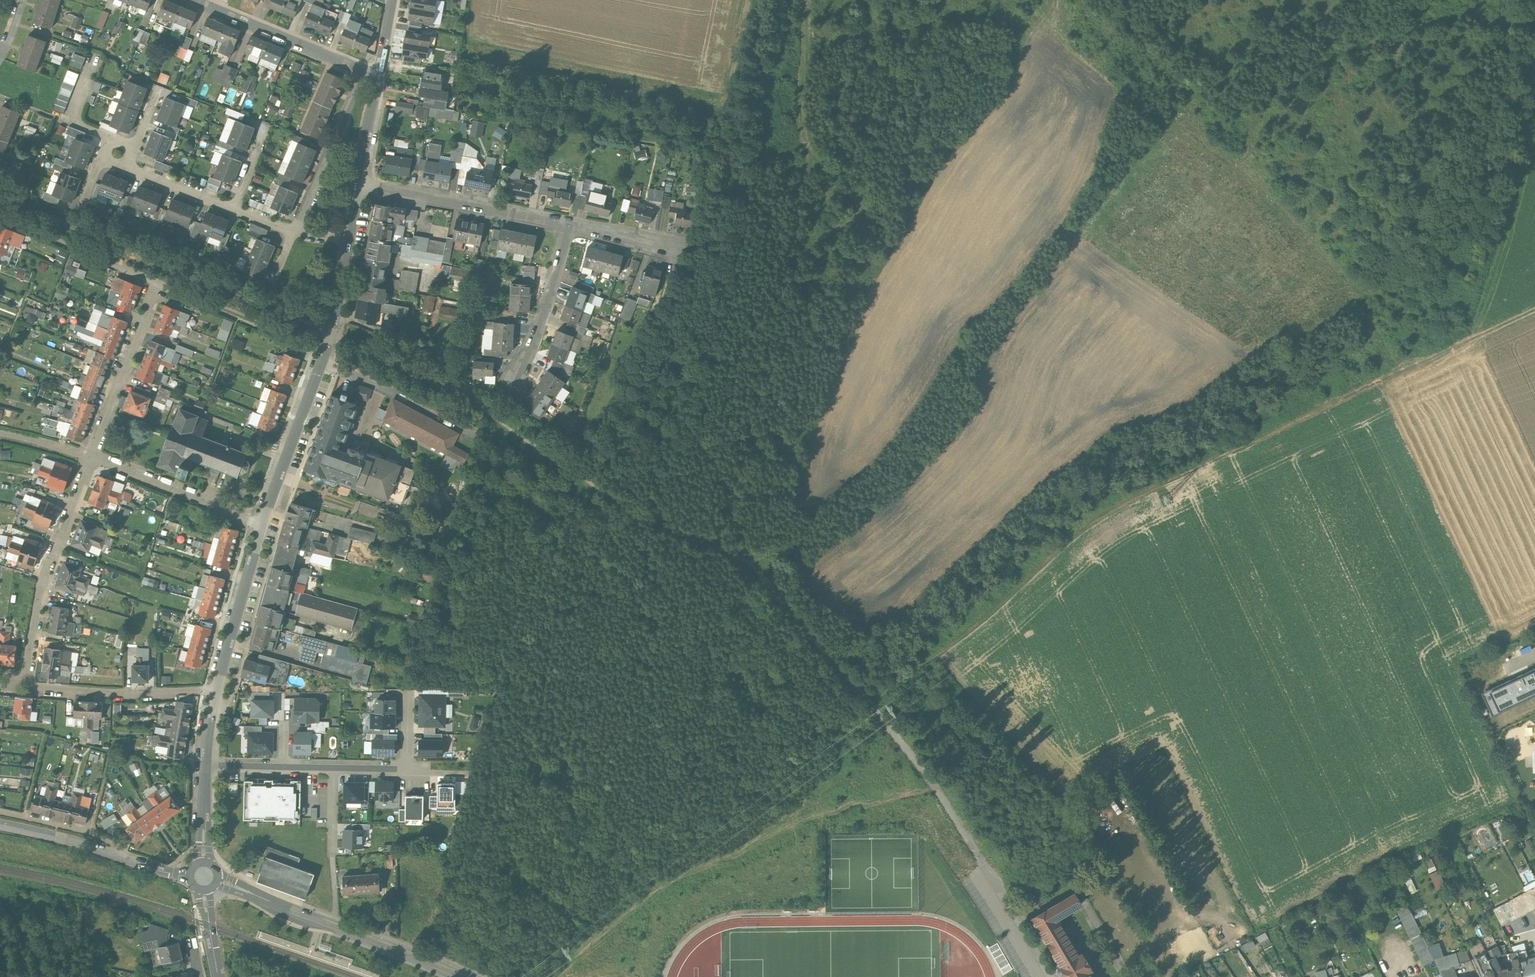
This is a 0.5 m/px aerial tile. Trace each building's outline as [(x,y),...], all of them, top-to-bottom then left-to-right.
[(39,4),(38,4),(36,10),(37,10),(33,22),(33,23),(51,29),(51,28),(60,0),(41,0),(39,4)] [(131,4),(147,11),(151,0),(132,0),(131,4)] [(165,0),(159,15),(175,22),(182,7),(165,0)] [(284,0),(272,0),(269,7),(281,13),(286,1),(284,0)] [(286,1),(281,13),(294,19),(302,2),(302,0),(287,0),(286,1)] [(412,2),(411,1),(410,7),(435,12),(437,0),(436,0),(412,0),(412,2)] [(198,13),(182,7),(175,22),(192,29),(198,13)] [(435,12),(410,7),(409,13),(410,14),(409,19),(422,22),(433,23),(435,12)] [(345,14),(339,11),(335,21),(341,24),(345,14)] [(322,18),(309,13),(304,25),(317,30),(322,18)] [(345,14),(341,24),(347,26),(349,22),(351,16),(345,14)] [(82,18),(75,16),(72,27),(78,29),(82,18)] [(225,25),(209,18),(203,33),(219,40),(225,25)] [(334,23),(322,18),(317,30),(330,35),(334,23)] [(422,22),(410,19),(409,25),(421,28),(422,22)] [(358,26),(349,22),(347,26),(340,41),(353,46),(358,35),(361,28),(358,27),(358,26)] [(373,26),(363,22),(361,28),(370,32),(373,26)] [(242,32),(225,25),(219,40),(225,42),(220,53),(231,57),(242,32)] [(421,28),(409,25),(408,31),(420,33),(421,28)] [(408,31),(407,31),(406,37),(405,37),(404,43),(428,47),(430,35),(420,33),(408,31)] [(83,34),(81,41),(87,43),(90,36),(83,34)] [(46,41),(28,35),(24,47),(23,47),(21,53),(22,53),(18,65),(17,65),(35,72),(35,71),(46,42),(46,41)] [(371,40),(358,35),(353,46),(365,51),(371,40)] [(269,43),(253,36),(246,51),(263,58),(269,43)] [(194,39),(188,37),(184,48),(189,50),(194,39)] [(285,50),(269,43),(263,58),(279,65),(285,50)] [(428,47),(404,43),(403,49),(404,49),(403,54),(404,55),(416,57),(426,59),(428,47)] [(74,52),(69,64),(80,68),(85,57),(74,52)] [(416,57),(404,55),(403,61),(415,63),(416,57)] [(227,66),(220,82),(225,84),(232,68),(227,66)] [(232,68),(225,84),(230,87),(237,71),(232,68)] [(309,72),(303,70),(298,81),(304,83),(309,72)] [(444,74),(424,71),(423,79),(422,78),(420,89),(423,89),(423,90),(424,90),(424,89),(427,89),(441,92),(444,74)] [(158,81),(168,83),(170,74),(161,72),(158,81)] [(314,101),(331,109),(334,102),(335,103),(342,87),(341,86),(344,79),(327,72),(314,101)] [(147,89),(128,81),(123,92),(142,100),(147,89)] [(441,92),(427,89),(426,96),(429,96),(428,102),(430,102),(429,107),(436,108),(446,110),(447,102),(446,102),(447,93),(441,92)] [(142,100),(123,92),(119,103),(138,111),(142,100)] [(70,97),(59,93),(57,98),(68,102),(70,97)] [(198,101),(181,95),(179,100),(196,107),(198,101)] [(185,105),(166,97),(162,109),(181,116),(185,105)] [(57,98),(55,104),(66,108),(68,102),(57,98)] [(331,109),(314,101),(301,131),(318,138),(321,132),(322,132),(329,116),(328,115),(331,109)] [(413,104),(398,101),(396,111),(411,114),(413,104)] [(455,104),(447,102),(446,110),(453,111),(454,111),(455,104)] [(138,111),(119,103),(115,114),(134,122),(138,111)] [(55,104),(53,109),(64,114),(66,108),(55,104)] [(288,104),(283,115),(290,118),(294,107),(288,104)] [(8,142),(20,113),(3,106),(0,113),(0,139),(8,142)] [(244,115),(228,108),(226,114),(242,120),(244,115)] [(446,110),(436,108),(435,118),(451,121),(453,111),(446,110)] [(181,116),(162,109),(157,120),(169,124),(176,127),(181,116)] [(134,122),(115,114),(111,125),(118,128),(130,133),(134,122)] [(255,128),(236,121),(231,132),(250,139),(255,128)] [(111,125),(102,122),(100,127),(116,134),(118,128),(111,125)] [(483,124),(473,122),(470,138),(480,140),(483,124)] [(176,127),(169,124),(167,130),(178,134),(180,129),(176,127)] [(85,133),(69,126),(66,134),(83,140),(85,133)] [(505,133),(497,128),(492,136),(500,141),(505,133)] [(167,130),(165,135),(172,138),(176,140),(178,134),(167,130)] [(165,135),(153,131),(149,142),(168,150),(172,138),(165,135)] [(250,139),(231,132),(227,143),(234,146),(246,150),(250,139)] [(308,141),(296,135),(293,141),(298,143),(306,146),(308,141)] [(0,139),(0,163),(8,142),(0,139)] [(94,146),(75,139),(70,150),(89,157),(94,146)] [(227,143),(218,139),(216,145),(232,151),(234,146),(227,143)] [(168,150),(149,142),(144,153),(163,161),(168,150)] [(306,146),(298,143),(294,154),(312,161),(317,151),(306,146)] [(417,143),(413,172),(419,173),(421,162),(423,144),(417,143)] [(452,167),(437,165),(438,159),(439,159),(441,146),(429,144),(427,162),(425,174),(424,180),(449,184),(452,167)] [(232,151),(216,145),(214,151),(223,154),(231,157),(233,152),(232,151)] [(413,153),(396,150),(397,149),(389,148),(385,174),(409,177),(413,153)] [(463,151),(452,149),(450,164),(461,165),(462,158),(463,151)] [(89,157),(70,150),(66,161),(73,164),(85,168),(89,157)] [(231,157),(223,154),(218,165),(237,173),(242,162),(231,157)] [(312,161),(294,154),(289,164),(307,172),(312,161)] [(66,161),(57,157),(54,163),(71,170),(73,164),(66,161)] [(476,161),(462,158),(461,165),(460,171),(468,172),(465,188),(490,192),(492,179),(493,172),(484,170),(476,161)] [(173,167),(156,161),(153,168),(170,175),(173,167)] [(71,170),(54,163),(52,169),(62,172),(69,175),(71,170)] [(307,172),(289,164),(285,175),(292,178),(303,183),(307,172)] [(237,173),(218,165),(214,177),(233,184),(237,173)] [(468,172),(460,171),(457,186),(465,188),(468,172)] [(69,175),(62,172),(57,183),(76,191),(81,180),(69,175)] [(285,175),(279,172),(277,178),(289,183),(292,178),(285,175)] [(101,185),(98,192),(99,193),(110,197),(117,178),(106,173),(101,185)] [(221,181),(210,177),(208,183),(219,187),(221,181)] [(128,182),(117,178),(110,197),(121,201),(123,194),(128,182)] [(289,183),(277,178),(274,183),(280,186),(287,189),(289,183)] [(516,180),(512,196),(530,199),(532,186),(524,185),(525,181),(516,180)] [(575,192),(584,195),(587,183),(578,180),(575,192)] [(550,184),(541,182),(539,195),(546,196),(548,187),(550,187),(550,184)] [(76,191),(57,183),(53,195),(60,197),(72,202),(76,191)] [(96,183),(89,200),(95,202),(99,193),(98,192),(101,185),(96,183)] [(150,191),(139,186),(135,198),(132,205),(132,206),(143,210),(150,191)] [(287,189),(280,186),(275,196),(293,204),(298,194),(287,189)] [(550,187),(548,187),(546,196),(554,197),(556,188),(550,187)] [(566,190),(556,188),(554,197),(553,204),(569,207),(571,194),(565,193),(566,190)] [(662,192),(649,190),(647,200),(660,203),(662,192)] [(53,195),(44,191),(41,198),(58,205),(60,197),(53,195)] [(162,195),(150,191),(143,210),(154,214),(162,195)] [(607,196),(589,192),(587,198),(588,198),(584,211),(608,217),(612,204),(606,203),(607,196)] [(121,201),(118,207),(124,210),(129,197),(123,194),(121,201)] [(275,196),(270,194),(265,205),(278,210),(289,215),(293,204),(275,196)] [(124,210),(123,212),(129,215),(132,206),(132,205),(135,198),(129,196),(129,197),(124,210)] [(587,198),(580,196),(578,209),(584,211),(588,198),(587,198)] [(168,211),(166,218),(177,223),(184,204),(173,199),(168,211)] [(676,204),(671,203),(668,216),(676,218),(677,211),(685,213),(685,210),(684,209),(685,204),(676,202),(676,204)] [(265,205),(262,203),(259,209),(276,216),(278,210),(265,205)] [(184,204),(177,223),(188,227),(191,220),(195,208),(184,204)] [(402,211),(378,206),(376,222),(386,224),(393,225),(394,218),(400,219),(402,211)] [(163,209),(157,207),(153,218),(159,220),(163,209)] [(653,212),(636,207),(633,220),(649,224),(653,212)] [(168,211),(163,209),(159,220),(158,222),(163,224),(166,218),(168,211)] [(419,212),(402,209),(402,211),(400,219),(417,223),(419,212)] [(685,213),(677,211),(676,218),(675,224),(691,227),(694,214),(685,213)] [(218,217),(206,212),(202,224),(199,231),(210,236),(218,217)] [(218,217),(210,236),(221,240),(224,233),(229,221),(218,217)] [(188,227),(186,233),(191,235),(196,222),(191,220),(188,227)] [(472,223),(458,220),(454,239),(455,239),(468,242),(472,223)] [(191,235),(190,238),(196,241),(199,231),(202,224),(196,222),(191,235)] [(386,224),(376,222),(372,239),(383,241),(386,224)] [(268,231),(252,223),(249,229),(263,235),(266,236),(268,231)] [(485,226),(472,223),(468,242),(481,245),(485,226)] [(0,227),(0,241),(8,244),(12,232),(0,227)] [(263,235),(250,229),(248,235),(257,239),(261,240),(263,235)] [(502,232),(496,230),(494,241),(500,242),(502,232)] [(512,233),(503,231),(502,232),(500,242),(499,247),(509,249),(508,251),(516,253),(517,251),(520,235),(520,233),(513,232),(512,233)] [(221,240),(218,249),(223,252),(230,235),(224,233),(221,240)] [(430,238),(415,235),(413,250),(423,251),(428,252),(430,239),(430,238)] [(530,237),(520,235),(517,251),(526,253),(526,255),(534,257),(538,237),(530,235),(530,237)] [(445,255),(443,262),(450,263),(455,239),(454,239),(449,238),(445,255)] [(261,240),(257,239),(252,249),(271,257),(275,247),(261,240)] [(383,241),(372,239),(369,261),(388,264),(391,252),(393,253),(395,243),(383,241)] [(447,242),(430,239),(428,252),(444,255),(447,242)] [(0,241),(0,255),(3,256),(2,259),(1,259),(1,261),(8,263),(11,256),(12,256),(13,255),(12,253),(15,246),(8,244),(0,241)] [(413,250),(405,248),(403,257),(421,261),(423,251),(413,250)] [(59,249),(56,258),(64,261),(67,252),(59,249)] [(271,257),(252,249),(248,260),(266,268),(271,257)] [(599,252),(589,249),(585,266),(594,268),(594,271),(601,273),(601,270),(606,254),(606,253),(599,250),(599,252)] [(428,252),(423,251),(421,261),(443,264),(443,262),(445,255),(444,255),(428,252)] [(616,257),(606,254),(601,270),(611,273),(611,275),(618,277),(621,269),(624,259),(624,258),(617,255),(616,257)] [(630,261),(624,259),(621,269),(627,271),(630,261)] [(266,268),(248,260),(243,271),(250,274),(261,279),(266,268)] [(388,264),(369,261),(364,285),(385,288),(389,265),(388,264)] [(243,271),(238,268),(235,274),(248,279),(250,274),(243,271)] [(662,272),(647,268),(642,286),(649,288),(658,290),(662,272)] [(28,273),(19,270),(16,276),(26,279),(28,273)] [(570,270),(568,277),(577,281),(580,274),(570,270)] [(403,281),(390,279),(389,289),(417,294),(419,278),(420,274),(405,271),(403,281)] [(127,281),(117,278),(113,290),(122,293),(137,299),(141,287),(127,281)] [(524,285),(515,284),(515,290),(512,290),(511,297),(514,297),(531,299),(532,286),(524,285)] [(385,288),(364,285),(362,300),(382,303),(389,305),(391,294),(387,293),(388,289),(385,288)] [(649,288),(642,286),(640,294),(646,296),(649,288)] [(64,292),(58,289),(55,297),(61,299),(64,292)] [(116,292),(109,289),(106,296),(113,298),(116,292)] [(596,296),(576,289),(574,294),(587,299),(585,302),(592,305),(596,296)] [(122,294),(116,291),(116,292),(113,298),(109,309),(115,311),(117,306),(132,311),(137,299),(122,293),(122,294)] [(574,294),(571,293),(566,306),(582,312),(585,302),(587,299),(574,294)] [(531,299),(514,297),(513,303),(511,303),(510,311),(517,312),(529,313),(531,299)] [(382,303),(362,300),(358,319),(365,320),(365,323),(370,324),(369,325),(378,326),(380,311),(382,303)] [(638,304),(627,300),(623,309),(634,313),(638,304)] [(389,305),(382,303),(380,311),(383,311),(383,313),(396,315),(393,335),(406,337),(410,315),(414,315),(415,309),(389,305)] [(104,307),(95,304),(93,309),(95,310),(102,313),(104,307)] [(179,311),(164,305),(160,317),(175,323),(179,311)] [(582,312),(566,306),(561,320),(568,323),(576,326),(577,325),(582,312)] [(109,309),(104,307),(102,313),(95,310),(90,322),(97,325),(99,326),(108,330),(108,329),(123,335),(128,323),(113,317),(115,311),(109,309)] [(46,314),(34,309),(32,314),(44,319),(46,314)] [(175,323),(160,317),(155,330),(176,338),(178,333),(177,333),(180,325),(175,323)] [(514,324),(497,323),(496,328),(494,328),(493,336),(496,336),(513,338),(514,324)] [(576,326),(568,323),(566,328),(577,332),(579,326),(577,325),(576,326)] [(226,324),(222,333),(227,335),(230,325),(226,324)] [(96,332),(76,325),(74,330),(88,335),(94,338),(96,332)] [(189,329),(180,325),(177,333),(178,333),(186,336),(189,329)] [(108,330),(99,326),(96,332),(94,338),(103,341),(118,347),(123,335),(108,329),(108,330)] [(577,332),(566,328),(564,333),(573,337),(575,337),(577,332)] [(564,333),(558,331),(553,345),(568,351),(573,337),(564,333)] [(94,338),(88,335),(86,340),(102,346),(103,341),(94,338)] [(513,338),(496,336),(495,341),(493,341),(492,350),(507,351),(512,351),(513,338)] [(234,338),(230,347),(239,350),(243,341),(234,338)] [(118,347),(103,341),(102,346),(99,352),(99,353),(111,358),(114,359),(118,347)] [(166,346),(151,341),(146,353),(161,359),(167,361),(170,362),(175,350),(166,347),(166,346)] [(194,351),(177,345),(175,350),(192,357),(194,351)] [(568,351),(553,345),(547,358),(554,361),(563,364),(568,351)] [(220,352),(208,347),(206,354),(218,359),(220,352)] [(492,350),(485,349),(484,356),(507,357),(507,351),(492,350)] [(111,358),(99,353),(99,352),(96,351),(92,364),(107,369),(111,358)] [(161,359),(146,353),(141,365),(156,371),(161,359)] [(278,356),(270,353),(267,361),(275,364),(277,358),(278,356)] [(300,359),(285,354),(282,360),(277,358),(275,364),(280,366),(295,372),(300,359)] [(275,364),(267,361),(264,369),(272,372),(275,364)] [(494,364),(474,361),(473,374),(486,376),(486,374),(493,375),(494,364)] [(563,364),(554,361),(551,367),(561,372),(564,365),(563,364)] [(107,369),(92,364),(87,375),(103,381),(105,377),(104,376),(107,369)] [(156,371),(141,365),(137,377),(159,386),(163,374),(156,371)] [(295,372),(280,366),(276,379),(291,384),(295,372)] [(561,372),(551,367),(549,372),(558,379),(561,372)] [(548,371),(543,378),(544,379),(538,387),(552,396),(558,388),(559,389),(564,383),(558,379),(549,372),(548,371)] [(103,381),(87,375),(87,376),(82,374),(79,384),(83,385),(83,387),(98,393),(100,386),(101,386),(103,381)] [(76,380),(68,377),(66,381),(73,384),(75,385),(76,380)] [(500,387),(494,384),(488,394),(494,397),(500,387)] [(372,390),(359,385),(355,397),(368,401),(372,390)] [(146,391),(135,386),(133,392),(144,396),(146,391)] [(537,386),(533,392),(534,393),(526,404),(523,408),(539,419),(544,412),(542,411),(548,403),(550,404),(554,398),(552,396),(538,387),(537,386)] [(98,393),(83,387),(78,400),(81,401),(81,400),(93,405),(93,404),(98,393)] [(171,392),(161,387),(158,393),(169,397),(171,392)] [(505,391),(500,387),(494,397),(499,400),(505,391)] [(287,395),(266,388),(261,400),(267,403),(267,402),(282,408),(287,395)] [(133,392),(131,391),(125,409),(130,411),(129,413),(138,415),(138,414),(144,416),(145,413),(147,413),(149,408),(147,407),(151,399),(144,396),(133,392)] [(505,391),(499,400),(504,403),(510,394),(505,391)] [(366,455),(359,452),(349,448),(348,452),(339,449),(347,428),(350,430),(351,429),(352,430),(354,424),(353,423),(349,421),(355,404),(345,401),(347,396),(342,394),(341,399),(331,395),(305,467),(308,473),(316,476),(320,473),(325,475),(326,478),(340,483),(341,485),(350,488),(352,488),(355,489),(355,488),(387,499),(389,498),(390,500),(401,504),(404,503),(415,473),(413,470),(403,467),(399,468),(398,465),(366,453),(366,455)] [(510,394),(504,403),(509,406),(515,397),(510,394)] [(168,399),(157,395),(155,401),(166,405),(168,399)] [(515,397),(509,406),(514,410),(520,400),(515,397)] [(78,400),(76,399),(71,411),(76,412),(91,418),(96,405),(93,404),(93,405),(81,400),(81,401),(78,400)] [(282,408),(267,402),(267,403),(261,400),(260,401),(256,412),(262,415),(262,414),(278,420),(282,408)] [(458,434),(393,400),(387,412),(379,408),(376,413),(374,418),(382,422),(383,420),(447,454),(441,465),(453,472),(457,464),(462,467),(469,455),(452,446),(458,434)] [(526,404),(520,400),(514,410),(520,414),(523,408),(526,404)] [(198,401),(196,409),(203,411),(205,404),(198,401)] [(559,410),(568,415),(572,409),(563,404),(559,410)] [(53,407),(45,405),(42,412),(50,415),(52,409),(60,412),(61,407),(60,407),(56,406),(53,405),(53,407)] [(71,411),(70,410),(61,407),(60,412),(59,413),(61,413),(58,421),(60,421),(66,423),(66,422),(72,424),(87,429),(91,418),(76,412),(71,411)] [(181,410),(174,427),(173,426),(165,449),(165,450),(159,466),(179,473),(178,475),(188,478),(195,460),(206,464),(207,467),(210,466),(213,467),(212,471),(220,474),(221,470),(239,477),(241,472),(244,473),(248,471),(250,465),(248,461),(245,459),(247,454),(231,448),(231,447),(229,446),(228,447),(227,446),(228,443),(223,441),(222,445),(219,443),(217,440),(214,441),(203,437),(209,422),(198,418),(199,416),(181,410)] [(278,420),(262,414),(262,415),(258,427),(268,430),(273,432),(275,427),(278,420)] [(58,421),(49,418),(47,423),(58,427),(60,421),(58,421)] [(72,424),(66,422),(66,423),(60,421),(58,427),(57,430),(62,431),(62,433),(61,433),(61,434),(62,434),(67,436),(82,442),(87,429),(72,424)] [(56,462),(45,458),(42,465),(40,470),(68,480),(72,468),(56,462)] [(42,465),(34,462),(32,468),(35,469),(40,470),(42,465)] [(68,480),(40,470),(38,475),(50,479),(47,486),(63,491),(68,480)] [(113,481),(99,476),(94,489),(120,499),(120,498),(122,494),(110,489),(113,481)] [(120,499),(94,489),(89,502),(104,508),(107,499),(119,503),(120,499)] [(132,495),(123,492),(122,494),(120,498),(130,502),(132,495)] [(57,506),(42,500),(39,506),(28,502),(26,507),(37,511),(53,518),(57,506)] [(318,510),(292,503),(287,522),(304,527),(308,528),(310,519),(316,520),(318,510)] [(26,507),(20,505),(17,512),(23,514),(24,511),(26,507)] [(131,510),(120,506),(118,512),(128,516),(131,510)] [(53,518),(37,511),(26,507),(24,511),(35,516),(32,523),(48,530),(53,518)] [(97,528),(82,521),(79,527),(78,528),(77,530),(77,531),(77,533),(104,544),(106,539),(105,539),(95,534),(97,528)] [(287,522),(286,522),(284,527),(303,532),(304,527),(287,522)] [(368,531),(351,526),(348,538),(352,539),(365,543),(368,531)] [(217,530),(207,527),(205,533),(215,536),(217,530)] [(234,529),(223,527),(220,539),(235,543),(237,536),(238,536),(239,531),(234,529)] [(303,532),(284,527),(280,543),(298,548),(300,541),(302,541),(304,533),(303,532)] [(104,544),(77,533),(76,534),(75,535),(74,536),(74,538),(72,544),(88,551),(88,550),(99,555),(101,550),(102,549),(104,544)] [(340,536),(331,534),(328,545),(337,547),(340,536)] [(13,538),(8,536),(5,545),(10,547),(12,542),(13,538)] [(25,540),(14,536),(13,538),(12,542),(10,547),(38,556),(42,544),(25,539),(25,540)] [(114,539),(106,536),(105,539),(106,539),(104,544),(111,547),(114,539)] [(348,538),(340,536),(337,547),(334,558),(346,561),(348,556),(352,539),(348,538)] [(235,543),(220,539),(216,551),(232,556),(235,543)] [(328,545),(314,541),(312,551),(313,552),(331,557),(334,558),(337,547),(328,545)] [(212,545),(205,542),(203,549),(205,549),(210,551),(212,545)] [(298,548),(280,543),(274,565),(293,570),(294,566),(298,552),(307,555),(308,550),(298,548)] [(111,547),(104,544),(102,549),(101,550),(108,553),(111,547)] [(38,556),(10,547),(8,552),(20,555),(17,562),(34,568),(38,556)] [(232,556),(216,551),(213,564),(228,568),(232,556)] [(331,557),(313,552),(312,557),(330,561),(331,557)] [(81,568),(65,563),(62,569),(61,570),(60,572),(61,573),(61,575),(88,584),(90,579),(79,575),(81,568)] [(293,570),(274,565),(268,583),(303,592),(305,593),(307,586),(299,584),(299,582),(307,584),(310,575),(293,570)] [(314,570),(306,568),(304,569),(294,566),(293,570),(310,575),(312,575),(314,570)] [(88,584),(61,575),(60,576),(59,577),(58,579),(58,580),(59,580),(56,586),(73,592),(84,595),(86,591),(88,584)] [(225,580),(209,576),(206,588),(221,593),(225,580)] [(303,592),(268,583),(262,604),(285,611),(297,614),(303,592)] [(99,588),(88,584),(86,591),(97,595),(99,588)] [(221,593),(206,588),(202,601),(218,605),(221,593)] [(305,593),(303,592),(297,614),(353,630),(358,608),(305,593)] [(218,605),(202,601),(199,613),(214,618),(218,605)] [(285,611),(262,604),(258,622),(284,629),(291,631),(293,622),(294,619),(283,616),(285,611)] [(69,609),(53,606),(51,619),(67,622),(67,621),(69,609)] [(364,610),(358,608),(353,630),(364,633),(367,622),(362,620),(364,610)] [(67,622),(51,619),(49,632),(72,636),(74,623),(73,622),(67,621),(67,622)] [(284,629),(258,622),(251,643),(275,649),(278,637),(282,638),(284,629)] [(306,626),(293,622),(291,631),(315,637),(317,632),(305,629),(306,626)] [(211,629),(196,625),(192,638),(208,642),(211,629)] [(291,631),(284,629),(282,638),(291,640),(291,642),(305,645),(301,659),(315,663),(318,650),(358,661),(361,650),(315,637),(291,631)] [(172,633),(165,631),(163,638),(170,640),(172,633)] [(5,632),(2,662),(1,664),(14,665),(16,646),(9,645),(10,633),(5,632)] [(208,642),(192,638),(189,650),(204,654),(208,642)] [(62,650),(46,648),(44,662),(72,666),(73,661),(70,660),(72,652),(62,650)] [(204,654),(189,650),(185,662),(195,665),(201,667),(204,654)] [(358,661),(353,679),(368,683),(373,665),(364,663),(367,651),(361,650),(358,661)] [(291,661),(261,653),(259,661),(247,658),(242,676),(267,683),(267,680),(277,683),(280,672),(286,671),(285,666),(289,666),(291,661)] [(144,661),(144,656),(137,656),(137,665),(133,665),(133,681),(149,681),(149,665),(148,665),(148,661),(146,661),(144,661)] [(72,666),(44,662),(42,675),(57,678),(58,672),(61,673),(61,674),(70,676),(71,672),(71,671),(72,666)] [(1493,717),(1534,697),(1534,669),(1482,694),(1493,717)] [(421,695),(420,725),(424,725),(436,725),(436,727),(444,727),(445,696),(421,695)] [(32,698),(16,696),(15,711),(21,712),(21,719),(30,720),(30,713),(31,713),(32,698)] [(316,699),(296,698),(296,704),(295,721),(312,721),(319,721),(319,702),(316,699)] [(270,700),(252,700),(252,716),(274,716),(274,700),(270,700)] [(376,700),(376,712),(395,713),(396,700),(376,700)] [(89,702),(75,701),(74,717),(75,717),(75,726),(82,727),(82,730),(87,730),(89,702)] [(103,703),(89,702),(87,730),(92,730),(92,729),(99,729),(99,718),(102,718),(103,703)] [(192,704),(177,702),(176,710),(157,707),(156,712),(162,713),(190,718),(192,704)] [(395,728),(395,713),(376,712),(371,712),(371,727),(389,728),(395,728)] [(190,718),(162,713),(162,718),(174,721),(172,729),(188,731),(189,725),(189,726),(191,718),(190,718)] [(436,725),(424,725),(424,733),(425,733),(435,734),(436,727),(436,725)] [(188,731),(172,729),(166,728),(165,736),(159,734),(158,736),(158,740),(185,744),(185,745),(186,745),(187,737),(188,731)] [(262,732),(249,732),(249,752),(273,753),(273,733),(262,732)] [(311,733),(295,733),(294,753),(311,753),(311,747),(313,747),(314,739),(311,739),(311,733)] [(443,742),(452,742),(452,734),(443,733),(443,742)] [(384,740),(373,739),(372,755),(394,755),(395,740),(384,740)] [(185,744),(158,740),(157,745),(157,748),(156,748),(156,752),(168,755),(183,758),(185,745),(185,744)] [(425,741),(420,740),(419,755),(442,756),(443,741),(425,741)] [(253,780),(245,780),(244,820),(253,820),(253,818),(264,818),(264,820),(280,820),(280,819),(292,819),(292,820),(300,820),(301,781),(291,781),(291,783),(274,783),(274,780),(265,780),(265,782),(253,782),(253,780)] [(394,781),(375,781),(375,799),(380,799),(380,800),(388,800),(388,799),(394,799),(394,791),(394,781)] [(363,787),(363,783),(345,783),(345,801),(363,801),(363,787)] [(444,783),(438,783),(438,796),(438,807),(455,807),(455,783),(449,783),(444,783)] [(62,784),(59,795),(64,796),(64,795),(67,785),(62,784)] [(44,797),(36,795),(32,811),(46,814),(45,814),(46,815),(50,799),(53,786),(48,785),(44,797)] [(53,786),(50,799),(46,815),(53,816),(59,817),(63,802),(55,800),(58,788),(53,787),(53,786)] [(171,796),(164,801),(156,791),(152,794),(169,817),(180,809),(171,796)] [(72,797),(64,795),(64,796),(63,802),(59,817),(65,819),(72,821),(79,793),(74,792),(72,797)] [(79,793),(72,821),(73,821),(73,820),(86,824),(90,808),(81,806),(84,794),(79,793)] [(169,817),(152,794),(148,797),(155,807),(149,811),(149,812),(159,825),(164,822),(163,821),(169,817)] [(412,796),(406,796),(406,809),(406,819),(423,819),(423,796),(417,796),(417,795),(412,795),(412,796)] [(438,796),(430,796),(430,808),(438,808),(438,807),(438,796)] [(135,807),(129,798),(124,801),(130,810),(135,807)] [(124,801),(119,804),(122,809),(120,811),(123,816),(127,813),(126,813),(130,810),(124,801)] [(144,804),(137,810),(135,807),(130,810),(148,833),(154,828),(154,829),(159,825),(149,812),(149,811),(144,804)] [(134,823),(126,828),(136,841),(148,833),(130,810),(126,813),(127,813),(134,823)] [(362,848),(362,830),(352,830),(344,830),(344,848),(362,848)] [(301,857),(267,845),(263,857),(264,858),(263,860),(265,860),(259,876),(308,893),(315,873),(298,867),(301,857)] [(379,874),(361,876),(362,893),(381,892),(379,874)] [(308,893),(259,876),(257,881),(306,898),(308,893)] [(361,876),(343,877),(345,894),(362,893),(361,876)] [(1493,907),(1501,925),(1534,909),(1534,887),(1493,907)] [(1056,919),(1080,904),(1073,893),(1031,918),(1060,965),(1058,967),(1056,968),(1057,971),(1060,974),(1063,973),(1065,976),(1091,976),(1088,972),(1091,970),(1081,953),(1078,955),(1056,919)] [(1434,959),(1411,912),(1400,917),(1423,965),(1434,959)] [(169,930),(151,925),(150,931),(167,936),(169,930)] [(178,942),(169,944),(167,936),(150,931),(142,932),(145,950),(150,949),(160,947),(161,953),(164,968),(182,965),(181,958),(183,958),(180,944),(179,943),(178,942)] [(1003,974),(1013,969),(999,942),(989,948),(1003,974)] [(1525,976),(1534,976),(1534,953),(1528,955),(1526,950),(1518,952),(1519,958),(1525,976)] [(1517,952),(1510,954),(1512,960),(1519,958),(1518,952),(1517,952)] [(161,953),(151,955),(154,970),(164,968),(161,953)] [(1456,953),(1434,959),(1439,970),(1459,964),(1456,953)] [(1485,953),(1479,956),(1482,962),(1489,959),(1485,953)] [(1497,963),(1494,957),(1489,959),(1492,965),(1497,963)] [(1512,960),(1514,966),(1512,970),(1508,971),(1510,976),(1525,976),(1519,958),(1512,960)] [(1489,959),(1482,962),(1486,971),(1488,975),(1481,976),(1497,976),(1495,973),(1492,965),(1489,959)] [(1501,971),(1500,968),(1497,963),(1492,965),(1495,973),(1497,976),(1510,976),(1508,971),(1508,969),(1501,971)] [(1316,971),(1317,976),(1327,976),(1325,969),(1316,971)]
